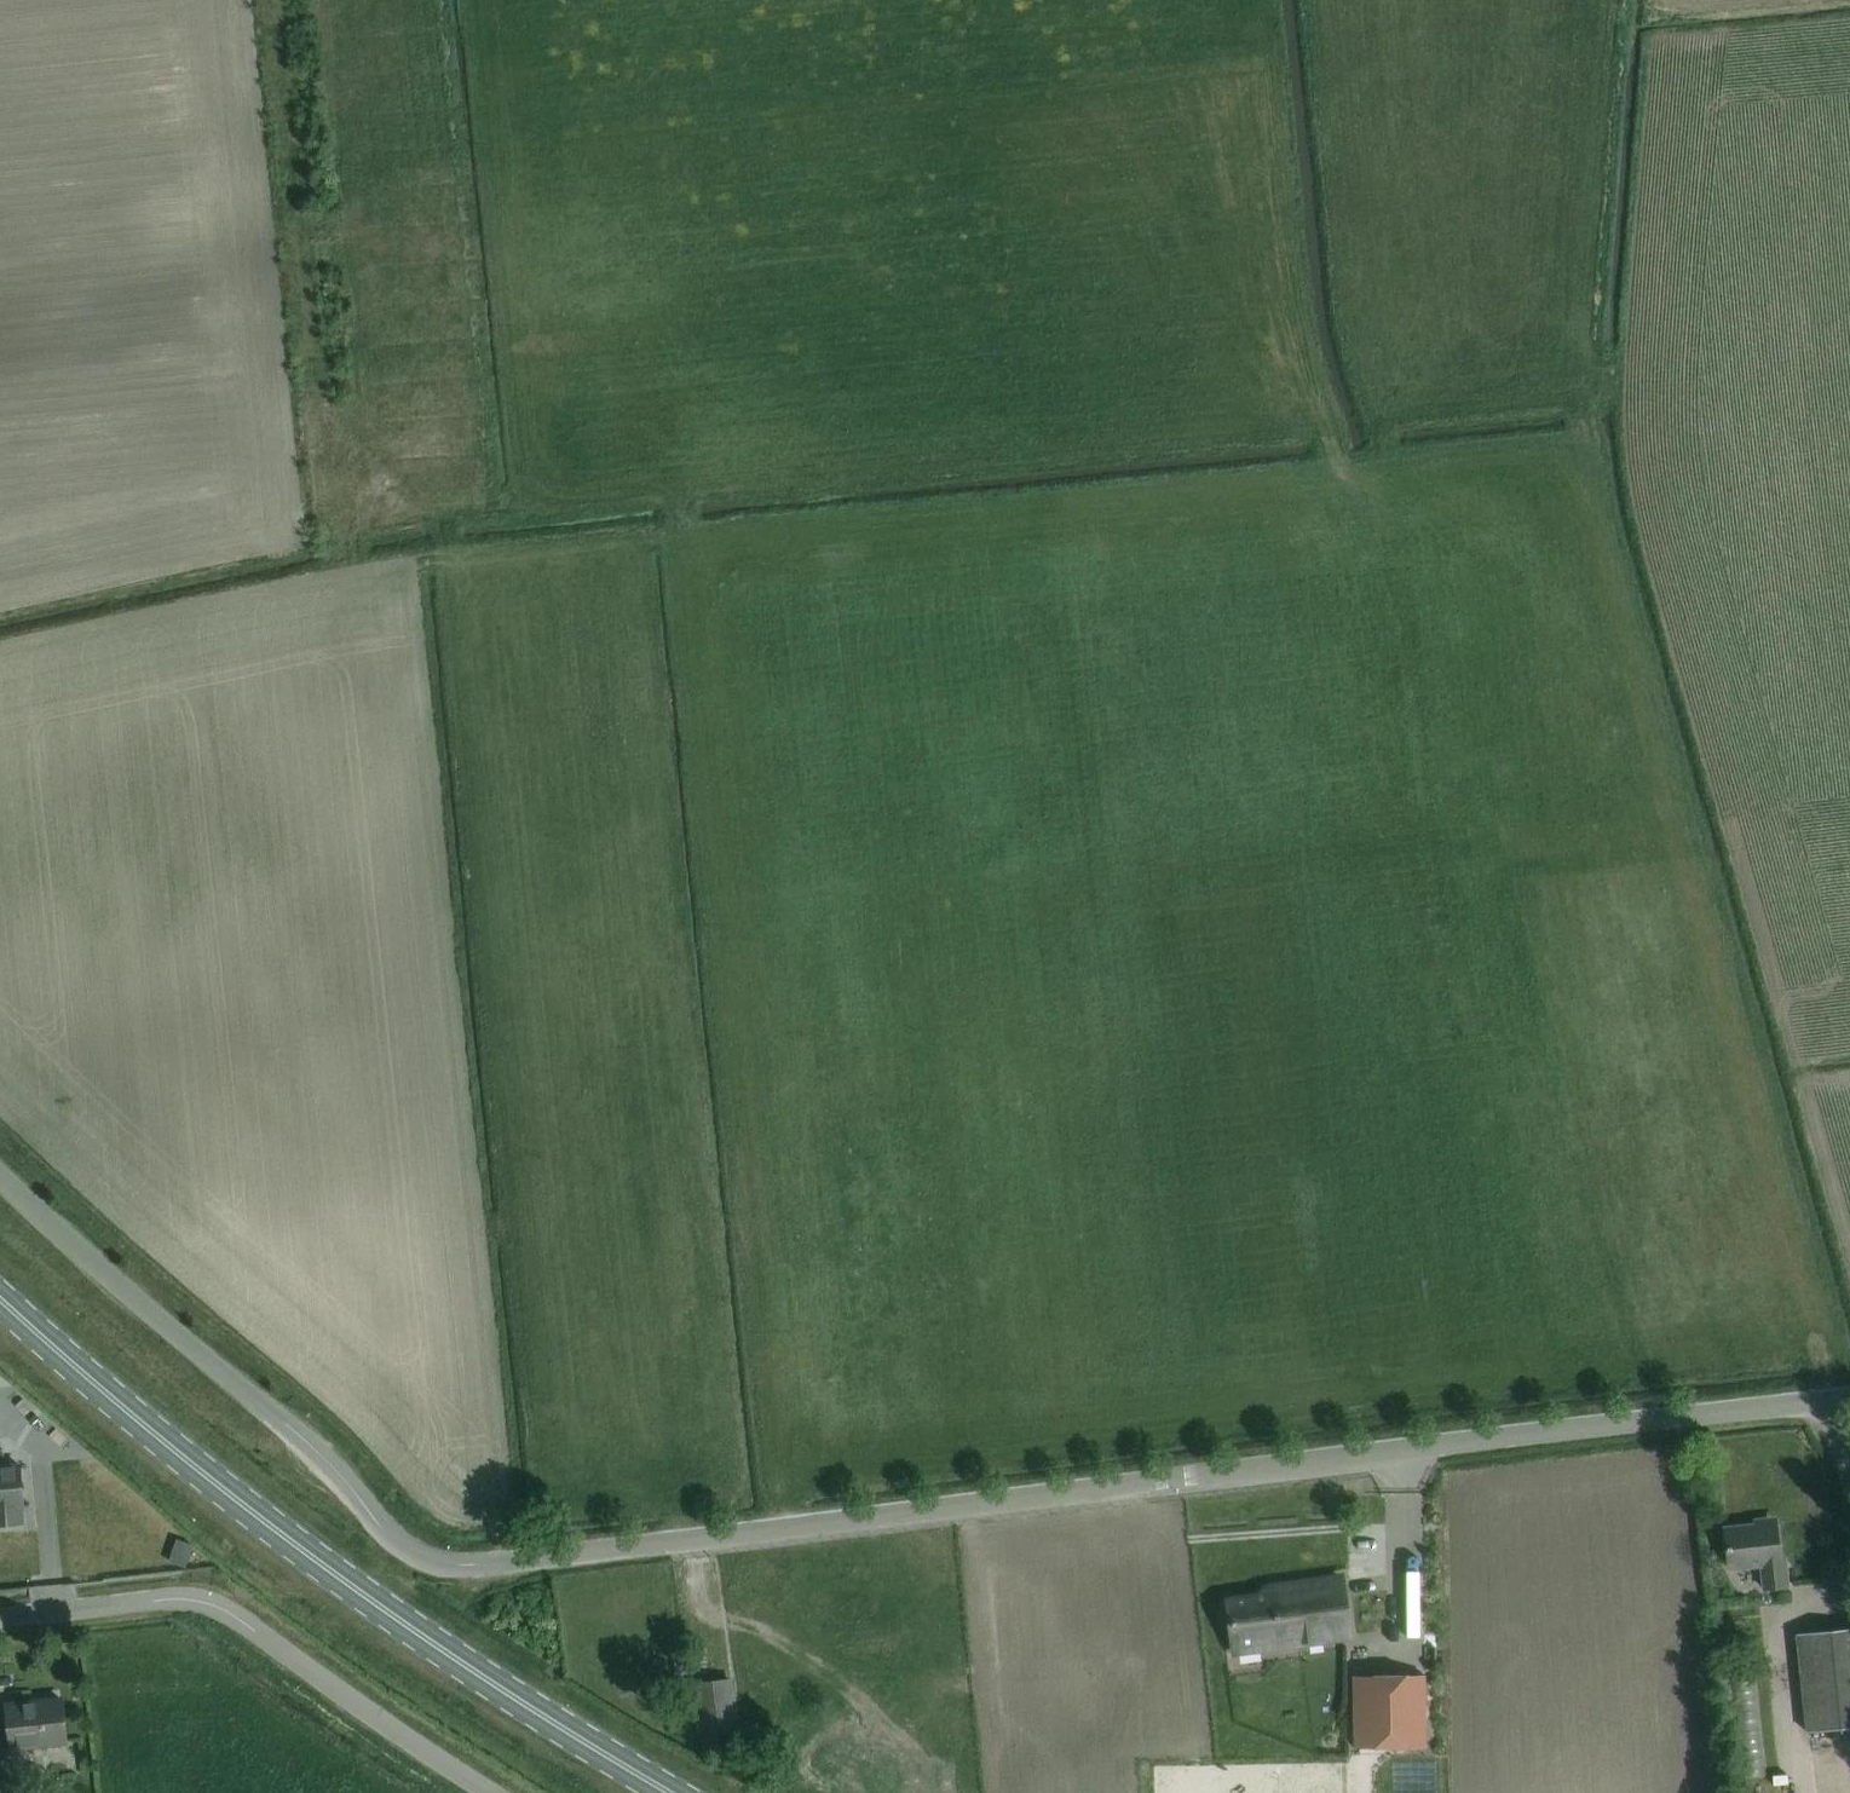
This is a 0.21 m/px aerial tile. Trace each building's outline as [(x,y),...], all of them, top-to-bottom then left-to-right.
[(4,1524),(22,1522),(21,1507),(23,1507),(19,1464),(0,1466),(0,1524),(4,1524)] [(1724,1528),(1726,1552),(1728,1567),(1761,1564),(1764,1588),(1786,1586),(1785,1571),(1780,1571),(1775,1522),(1768,1523),(1768,1526),(1758,1527),(1758,1524),(1724,1528)] [(1341,1578),(1270,1587),(1271,1595),(1227,1601),(1234,1650),(1349,1635),(1341,1578)] [(1796,1633),(1806,1731),(1849,1726),(1849,1627),(1796,1633)] [(1425,1745),(1424,1674),(1353,1676),(1354,1747),(1425,1745)] [(736,1729),(733,1705),(730,1680),(694,1685),(700,1733),(705,1733),(707,1747),(729,1744),(728,1730),(736,1729)] [(67,1739),(65,1721),(61,1697),(22,1703),(23,1707),(8,1710),(8,1705),(6,1705),(13,1747),(67,1739)]
